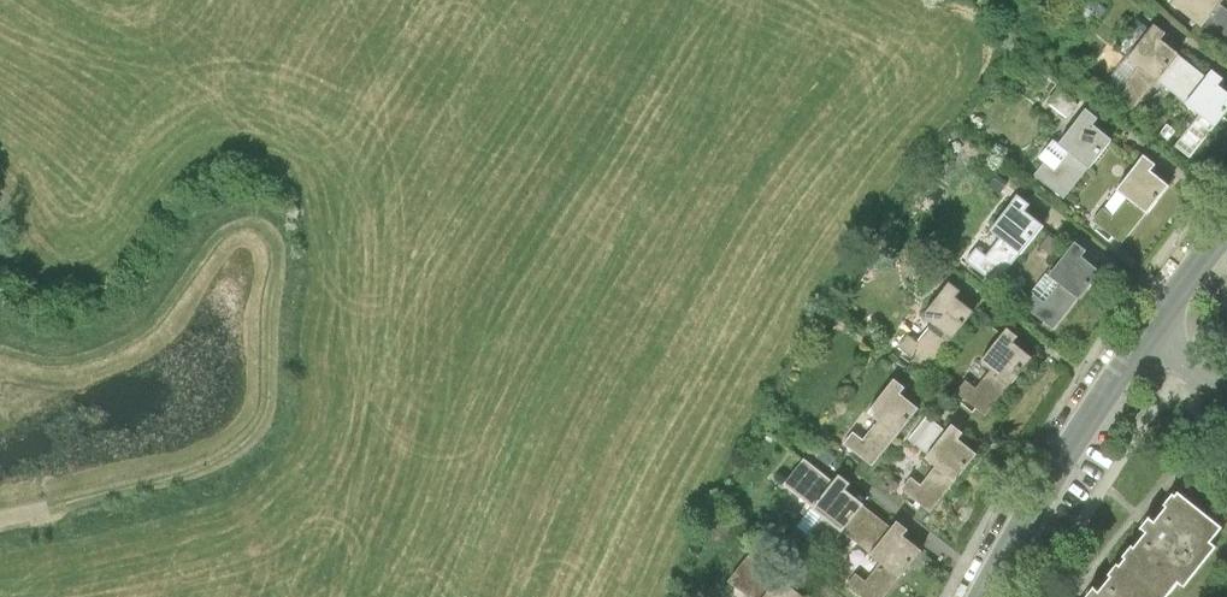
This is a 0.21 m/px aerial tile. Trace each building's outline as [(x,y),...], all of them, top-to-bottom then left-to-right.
[(1172,6),(1202,29),(1203,27),(1221,5),(1225,0),(1195,0),(1193,2),(1190,0),(1176,0),(1172,6)] [(1221,5),(1203,27),(1226,46),(1226,10),(1221,5)] [(1112,76),(1103,88),(1133,112),(1157,82),(1177,57),(1160,43),(1165,37),(1153,28),(1127,60),(1135,67),(1122,84),(1112,76)] [(1207,81),(1177,57),(1157,82),(1187,106),(1207,81)] [(1207,81),(1187,106),(1185,109),(1199,120),(1214,132),(1226,115),(1226,96),(1218,89),(1223,83),(1212,75),(1207,81)] [(1046,160),(1037,172),(1067,196),(1111,141),(1094,127),(1099,121),(1087,112),(1061,144),(1070,151),(1056,168),(1046,160)] [(1192,159),(1214,132),(1199,120),(1177,147),(1192,159)] [(1103,209),(1094,220),(1123,244),(1168,189),(1150,175),(1155,169),(1144,160),(1118,192),(1126,199),(1113,216),(1103,209)] [(977,249),(968,261),(998,285),(1042,230),(1025,216),(1030,209),(1018,200),(992,233),(1001,240),(987,257),(977,249)] [(1035,296),(1025,308),(1055,332),(1100,277),(1082,262),(1087,256),(1076,247),(1049,280),(1058,287),(1044,304),(1035,296)] [(961,289),(950,280),(923,314),(936,324),(910,357),(929,372),(977,312),(955,296),(961,289)] [(966,382),(956,394),(986,417),(1034,357),(1011,339),(1015,334),(1006,326),(979,359),(992,370),(976,390),(966,382)] [(854,432),(845,443),(874,467),(922,407),(899,389),(904,383),(894,376),(867,409),(880,420),(864,440),(854,432)] [(909,440),(927,454),(946,431),(928,417),(909,440)] [(912,479),(903,491),(932,515),(980,455),(957,437),(962,431),(952,423),(946,431),(927,454),(925,457),(938,467),(922,487),(912,479)] [(783,485),(810,507),(831,481),(804,459),(783,485)] [(797,529),(788,541),(817,564),(843,532),(865,505),(842,487),(847,481),(837,473),(831,481),(810,507),(823,517),(807,537),(797,529)] [(1126,559),(1123,562),(1167,596),(1179,581),(1186,587),(1217,547),(1211,542),(1223,527),(1179,492),(1176,495),(1174,493),(1165,504),(1167,507),(1156,521),(1150,517),(1142,527),(1147,531),(1135,547),(1132,544),(1123,556),(1126,559)] [(843,532),(869,553),(890,526),(865,505),(843,532)] [(846,587),(859,596),(886,596),(923,551),(901,532),(905,527),(895,519),(890,526),(869,553),(882,563),(865,583),(856,575),(846,587)] [(748,596),(760,596),(776,577),(749,555),(728,581),(748,596)] [(1167,596),(1123,562),(1121,565),(1118,563),(1109,574),(1111,577),(1100,591),(1095,587),(1086,596),(1167,596)] [(789,584),(794,578),(782,569),(776,577),(760,596),(805,596),(789,584)]
